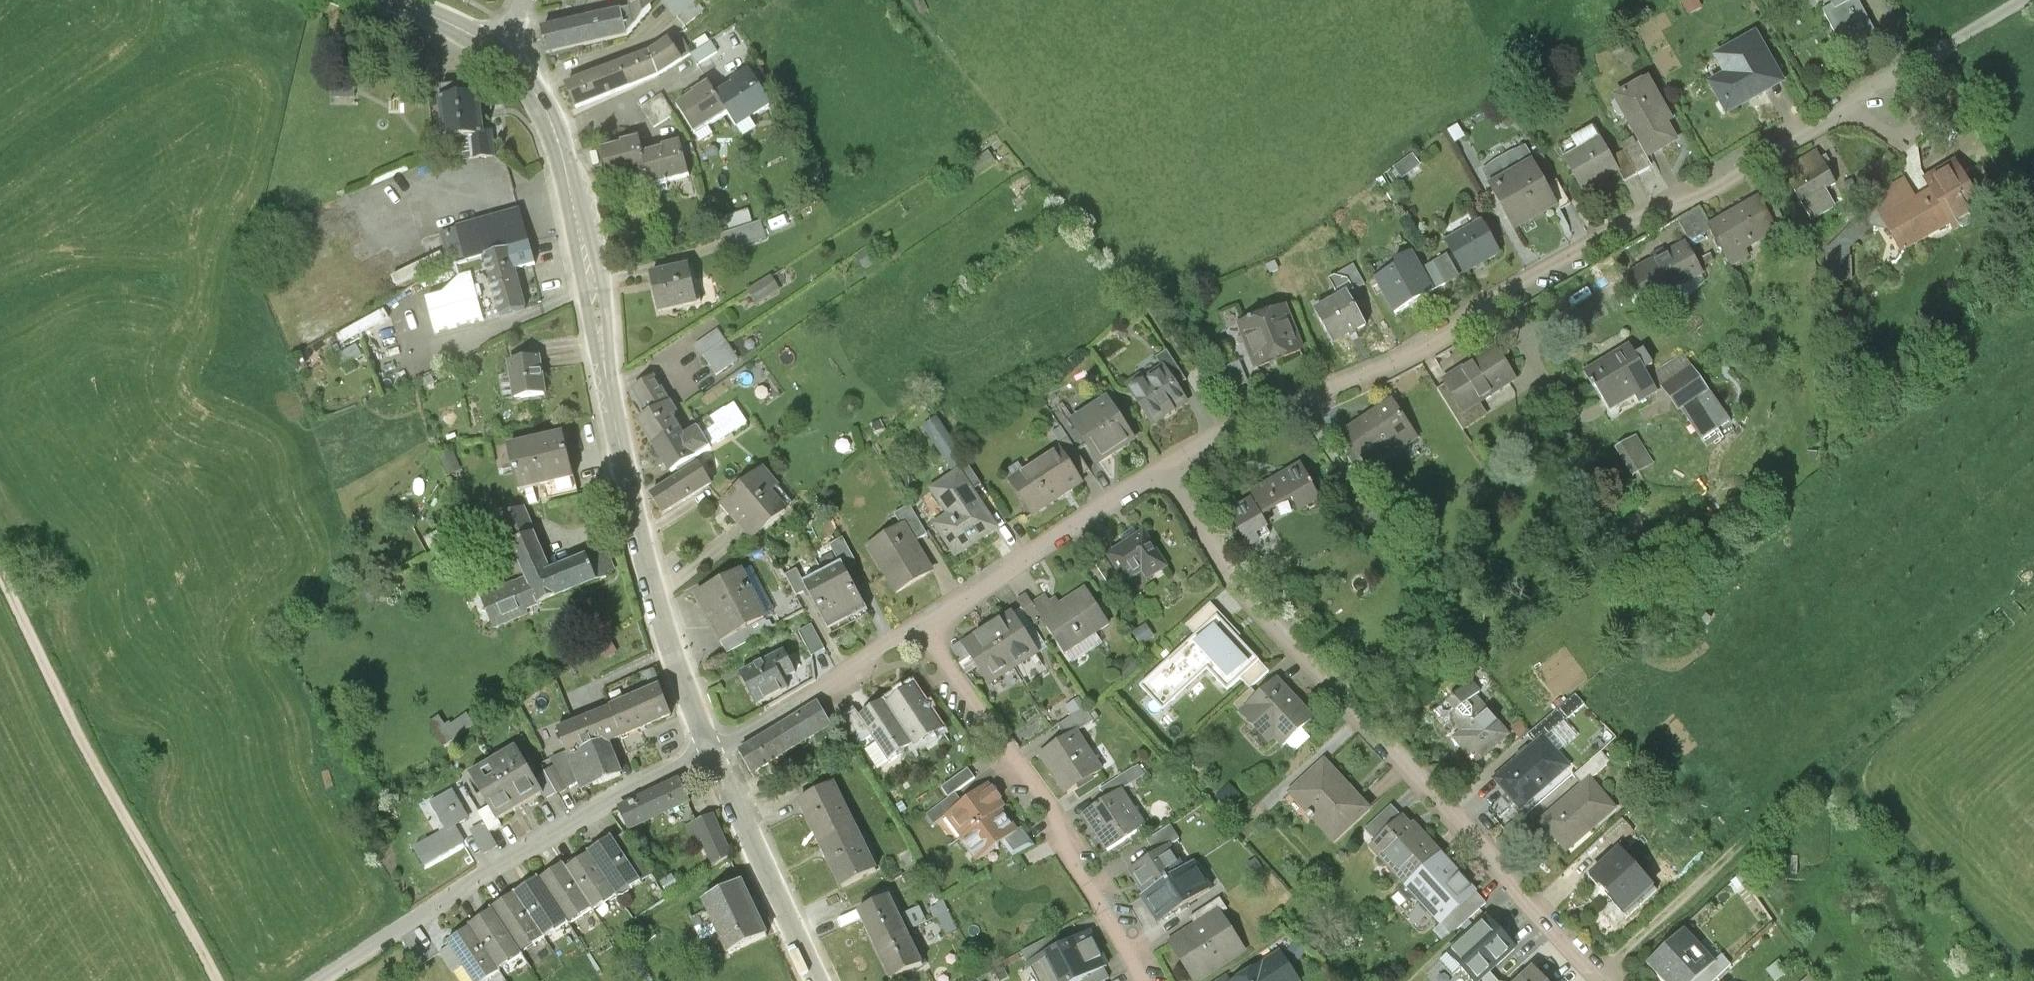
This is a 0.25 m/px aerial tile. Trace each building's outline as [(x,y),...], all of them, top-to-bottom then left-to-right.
[(583,21),(589,47),(628,38),(654,7),(653,0),(629,0),(631,11),(583,21)] [(678,19),(696,3),(693,0),(661,0),(678,19)] [(1835,8),(1827,13),(1848,50),(1876,34),(1857,0),(1858,0),(1830,0),(1835,8)] [(696,3),(678,19),(685,27),(703,12),(696,3)] [(583,21),(544,30),(550,55),(589,47),(583,21)] [(678,35),(669,42),(683,60),(690,55),(691,54),(678,35)] [(1782,84),(1755,38),(1715,60),(1725,77),(1710,85),(1727,115),(1782,84)] [(669,42),(650,55),(659,78),(683,60),(669,42)] [(691,54),(690,55),(703,75),(723,62),(710,42),(691,54)] [(659,78),(650,55),(617,68),(626,91),(659,78)] [(626,91),(617,68),(567,87),(576,110),(626,91)] [(770,109),(748,74),(734,83),(736,85),(717,97),(728,114),(737,129),(751,120),(770,109)] [(1673,123),(1650,81),(1614,101),(1635,139),(1648,161),(1677,145),(1667,126),(1673,123)] [(717,97),(709,84),(695,93),(696,95),(678,107),(695,135),(709,126),(728,114),(717,97)] [(662,95),(642,108),(655,128),(675,115),(662,95)] [(479,133),(475,97),(440,102),(445,140),(472,136),(480,136),(479,133)] [(756,127),(751,120),(737,129),(741,136),(756,127)] [(714,134),(709,126),(695,135),(700,143),(714,134)] [(1582,192),(1618,173),(1611,160),(1595,130),(1573,142),(1579,153),(1565,161),(1582,192)] [(491,131),(479,133),(480,136),(472,136),(475,159),(494,157),(491,131)] [(448,162),(475,159),(472,136),(445,140),(448,162)] [(644,156),(640,139),(624,144),(625,146),(603,152),(611,183),(649,173),(644,156)] [(1620,147),(1624,153),(1637,177),(1652,168),(1648,161),(1635,139),(1620,147)] [(690,177),(681,143),(665,148),(666,150),(644,156),(649,173),(652,187),(690,177)] [(1556,183),(1543,159),(1535,164),(1526,148),(1512,153),(1495,162),(1483,172),(1492,186),(1516,232),(1557,210),(1546,189),(1556,183)] [(1624,153),(1611,160),(1618,173),(1624,184),(1637,177),(1624,153)] [(1834,186),(1816,155),(1783,175),(1801,205),(1825,191),(1834,186)] [(1955,170),(1926,186),(1930,195),(1945,221),(1964,210),(1974,205),(1955,170)] [(1883,221),(1917,202),(1906,183),(1872,202),(1873,204),(1883,221)] [(1836,211),(1825,191),(1801,205),(1812,225),(1836,211)] [(1768,193),(1760,198),(1780,234),(1788,229),(1768,193)] [(1945,221),(1930,195),(1917,202),(1883,221),(1888,231),(1902,255),(1968,218),(1964,210),(1945,221)] [(1780,234),(1760,198),(1708,226),(1712,234),(1731,270),(1753,259),(1750,252),(1780,236),(1780,234)] [(1867,230),(1888,231),(1883,221),(1873,204),(1864,210),(1865,212),(1827,252),(1827,260),(1850,259),(1849,248),(1867,230)] [(1712,234),(1708,226),(1700,213),(1679,225),(1692,246),(1712,234)] [(481,255),(527,242),(518,214),(441,236),(446,256),(449,264),(449,267),(450,270),(483,260),(481,255)] [(1495,239),(1483,221),(1446,243),(1452,253),(1465,275),(1498,256),(1490,242),(1495,239)] [(760,224),(721,237),(726,251),(765,238),(760,224)] [(499,316),(528,308),(517,270),(533,265),(527,242),(481,255),(483,260),(499,316)] [(1701,279),(1685,247),(1633,274),(1650,306),(1701,279)] [(1452,253),(1433,264),(1446,286),(1465,275),(1452,253)] [(1422,270),(1412,254),(1394,265),(1397,270),(1376,281),(1396,316),(1435,293),(1422,270)] [(446,256),(394,278),(397,286),(449,264),(446,256)] [(1850,259),(1827,260),(1828,284),(1853,283),(1852,259),(1850,259)] [(1433,264),(1422,270),(1435,293),(1445,287),(1446,286),(1433,264)] [(1340,300),(1349,295),(1364,286),(1354,267),(1329,280),(1340,300)] [(689,268),(650,277),(658,313),(697,304),(689,268)] [(483,320),(471,276),(462,279),(446,296),(428,301),(437,333),(483,320)] [(779,292),(770,279),(748,294),(756,307),(779,292)] [(1366,327),(1349,295),(1340,300),(1316,313),(1334,345),(1366,327)] [(341,301),(296,332),(304,343),(349,312),(341,301)] [(1301,354),(1284,309),(1237,327),(1255,372),(1301,354)] [(382,313),(338,337),(341,344),(386,320),(382,313)] [(704,357),(726,342),(719,331),(697,347),(704,357)] [(336,354),(342,366),(365,354),(359,342),(336,354)] [(739,359),(726,342),(704,357),(717,375),(739,359)] [(1647,380),(1629,349),(1585,376),(1608,415),(1634,399),(1639,406),(1657,394),(1647,380)] [(1157,360),(1163,369),(1176,389),(1186,383),(1167,353),(1157,360)] [(1710,395),(1683,356),(1647,380),(1657,394),(1663,390),(1680,415),(1682,414),(1710,395)] [(540,357),(507,363),(514,401),(547,396),(540,357)] [(1511,394),(1488,358),(1462,375),(1460,372),(1444,383),(1447,387),(1467,418),(1469,421),(1483,412),(1511,394)] [(1249,389),(1240,366),(1214,375),(1223,399),(1249,389)] [(1176,389),(1163,369),(1128,392),(1151,426),(1152,428),(1187,405),(1176,389)] [(639,424),(654,448),(682,430),(675,419),(681,415),(656,376),(631,392),(648,418),(639,424)] [(1467,418),(1447,387),(1439,392),(1459,423),(1467,418)] [(1730,425),(1710,395),(1682,414),(1703,444),(1730,425)] [(1109,401),(1071,426),(1086,448),(1094,443),(1104,458),(1134,439),(1109,401)] [(1418,442),(1390,401),(1342,434),(1344,436),(1365,466),(1368,464),(1396,445),(1402,453),(1418,442)] [(734,406),(698,430),(711,449),(747,426),(734,406)] [(1487,417),(1483,412),(1469,421),(1467,418),(1459,423),(1465,432),(1487,417)] [(927,429),(956,473),(968,465),(940,421),(927,429)] [(682,430),(654,448),(675,481),(682,476),(699,465),(695,460),(711,449),(698,430),(687,437),(682,430)] [(566,435),(509,448),(520,493),(545,487),(575,480),(577,480),(566,435)] [(1365,466),(1344,436),(1336,441),(1365,483),(1376,476),(1368,464),(1365,466)] [(1660,466),(1638,436),(1619,450),(1640,480),(1660,466)] [(1058,445),(1060,449),(1079,478),(1089,471),(1068,439),(1058,445)] [(1060,449),(1012,481),(1035,517),(1084,485),(1079,478),(1060,449)] [(699,465),(682,476),(695,497),(712,486),(699,465)] [(956,473),(958,476),(962,474),(974,492),(982,486),(968,465),(956,473)] [(1320,503),(1300,468),(1251,496),(1254,501),(1228,515),(1239,535),(1263,522),(1262,520),(1293,503),(1299,514),(1320,503)] [(764,471),(721,508),(753,544),(796,507),(764,471)] [(974,492),(962,474),(958,476),(932,493),(949,518),(935,527),(956,559),(999,530),(974,492)] [(695,497),(682,476),(675,481),(650,497),(664,517),(695,497)] [(575,480),(545,487),(548,499),(578,492),(575,480)] [(500,519),(511,545),(536,535),(524,508),(500,519)] [(898,517),(904,527),(915,545),(928,537),(911,509),(898,517)] [(915,545),(904,527),(869,548),(899,596),(933,575),(915,545)] [(1166,572),(1142,534),(1107,557),(1126,586),(1141,576),(1146,584),(1166,572)] [(526,581),(527,583),(551,572),(536,535),(511,545),(526,581)] [(843,567),(850,579),(854,577),(850,571),(857,567),(844,542),(831,549),(842,568),(843,567)] [(607,551),(588,559),(598,584),(609,580),(607,576),(616,573),(607,551)] [(515,583),(480,598),(494,631),(528,617),(527,614),(598,584),(588,559),(587,557),(551,572),(527,583),(526,581),(516,585),(515,583)] [(850,579),(843,567),(842,568),(825,577),(851,626),(870,616),(850,579)] [(769,620),(744,571),(697,595),(721,644),(723,643),(751,629),(769,620)] [(809,602),(813,600),(806,587),(798,572),(787,578),(798,599),(806,595),(809,602)] [(851,626),(825,577),(806,587),(813,600),(832,636),(851,626)] [(1044,600),(1032,608),(1040,621),(1065,656),(1095,636),(1110,626),(1085,588),(1058,606),(1055,602),(1048,606),(1044,600)] [(1032,608),(1025,597),(1014,605),(1017,610),(1029,628),(1040,621),(1032,608)] [(1189,629),(1202,642),(1225,619),(1212,606),(1189,629)] [(756,639),(804,614),(800,608),(752,632),(756,639)] [(1017,610),(1007,617),(1034,657),(1044,650),(1029,628),(1017,610)] [(1034,657),(1007,617),(985,631),(1011,671),(1034,657)] [(1262,658),(1225,619),(1202,642),(1145,694),(1163,713),(1208,672),(1227,693),(1240,681),(1249,690),(1251,692),(1252,691),(1269,675),(1257,663),(1262,658)] [(1155,639),(1146,627),(1134,635),(1142,647),(1155,639)] [(825,652),(812,628),(800,634),(813,658),(825,652)] [(751,629),(723,643),(729,654),(757,640),(756,639),(752,632),(751,629)] [(1011,671),(985,631),(962,646),(978,669),(989,686),(1011,671)] [(1103,647),(1095,636),(1065,656),(1072,667),(1103,647)] [(599,649),(606,660),(617,653),(611,642),(599,649)] [(978,669),(962,646),(952,652),(967,676),(978,669)] [(797,677),(785,653),(740,676),(757,709),(789,692),(784,683),(797,677)] [(1481,693),(1473,684),(1448,705),(1457,715),(1450,722),(1460,733),(1452,740),(1475,765),(1507,737),(1474,699),(1481,693)] [(1312,722),(1278,685),(1261,700),(1242,718),(1270,749),(1276,744),(1282,750),(1312,722)] [(661,689),(611,710),(622,738),(671,716),(661,689)] [(914,690),(889,707),(915,744),(921,752),(946,735),(923,702),(914,690)] [(1261,700),(1252,691),(1251,692),(1233,708),(1242,718),(1261,700)] [(1574,698),(1556,714),(1564,723),(1582,708),(1574,698)] [(889,707),(887,704),(861,721),(872,737),(876,743),(889,762),(915,744),(889,707)] [(819,705),(769,737),(783,760),(833,727),(819,705)] [(1058,729),(1066,741),(1076,735),(1096,721),(1088,708),(1058,729)] [(611,709),(558,730),(567,754),(568,754),(569,757),(594,746),(595,747),(608,743),(608,744),(622,738),(611,710),(611,709)] [(872,737),(861,721),(855,710),(841,719),(859,746),(872,737)] [(1526,738),(1535,748),(1544,740),(1564,723),(1556,714),(1526,738)] [(443,747),(473,726),(467,716),(451,727),(449,725),(445,728),(439,719),(428,727),(443,747)] [(1101,773),(1076,735),(1066,741),(1039,759),(1064,797),(1101,773)] [(783,760),(769,737),(740,755),(754,778),(783,760)] [(1571,770),(1544,740),(1535,748),(1494,784),(1521,814),(1571,770)] [(608,743),(595,747),(594,746),(569,757),(568,754),(567,754),(551,761),(555,767),(557,767),(569,790),(580,784),(583,792),(621,776),(608,744),(608,743)] [(889,762),(876,743),(866,750),(879,769),(889,762)] [(534,782),(518,755),(496,768),(520,808),(542,795),(534,782)] [(1601,755),(1574,778),(1582,788),(1589,782),(1609,764),(1601,755)] [(1371,813),(1326,764),(1290,797),(1335,846),(1371,813)] [(569,790),(557,767),(555,767),(544,773),(545,775),(556,794),(557,796),(569,790)] [(520,808),(496,768),(473,781),(489,807),(497,821),(520,808)] [(1101,792),(1108,802),(1121,794),(1143,780),(1136,769),(1101,792)] [(956,796),(977,781),(970,771),(943,791),(950,801),(956,796)] [(556,794),(545,775),(534,782),(542,795),(545,801),(556,794)] [(689,806),(677,782),(621,808),(622,810),(633,833),(689,806)] [(1616,811),(1589,782),(1582,788),(1541,825),(1567,854),(1616,811)] [(1007,808),(991,786),(964,806),(946,819),(963,841),(1003,811),(1007,808)] [(836,787),(799,805),(803,813),(820,849),(858,830),(836,787)] [(467,818),(452,792),(433,801),(446,824),(441,826),(440,828),(443,832),(417,847),(417,848),(427,865),(466,842),(456,825),(467,818)] [(1144,829),(1121,794),(1108,802),(1083,818),(1106,854),(1144,829)] [(946,819),(964,806),(956,796),(950,801),(928,818),(935,828),(946,819)] [(489,807),(478,814),(489,833),(500,827),(497,821),(489,807)] [(1376,845),(1402,821),(1392,810),(1366,834),(1376,845)] [(1018,832),(1003,811),(963,841),(960,842),(976,863),(1002,844),(1018,832)] [(732,855),(715,817),(697,824),(686,828),(695,846),(702,843),(712,865),(732,855)] [(1411,830),(1402,821),(1376,845),(1370,851),(1407,890),(1443,857),(1415,827),(1411,830)] [(1634,834),(1623,822),(1611,832),(1605,838),(1617,851),(1618,850),(1634,834)] [(486,830),(473,838),(482,854),(485,859),(498,851),(486,830)] [(858,830),(820,849),(824,856),(841,892),(879,874),(858,830)] [(1177,842),(1169,830),(1147,844),(1156,857),(1170,847),(1177,842)] [(1032,850),(1018,832),(1002,844),(1014,861),(1032,850)] [(614,843),(613,841),(609,840),(604,843),(603,847),(590,856),(590,857),(619,899),(624,899),(631,894),(631,891),(641,883),(631,868),(614,843)] [(1185,870),(1170,847),(1156,857),(1128,875),(1143,896),(1185,870)] [(1618,850),(1617,851),(1585,880),(1626,923),(1658,892),(1618,850)] [(576,862),(565,869),(594,912),(595,914),(619,899),(590,857),(578,865),(576,862)] [(1475,892),(1443,857),(1407,890),(1439,925),(1475,892)] [(639,862),(631,868),(641,883),(649,878),(639,862)] [(1185,870),(1143,896),(1139,898),(1157,926),(1212,892),(1194,864),(1185,870)] [(564,867),(540,883),(570,928),(594,912),(565,869),(564,867)] [(678,888),(672,877),(662,884),(668,894),(678,888)] [(1740,877),(1730,885),(1737,894),(1748,885),(1740,877)] [(538,881),(515,898),(545,943),(546,943),(570,928),(540,883),(538,881)] [(768,937),(742,883),(703,902),(718,933),(729,955),(768,937)] [(515,898),(492,913),(493,914),(523,959),(524,958),(545,943),(515,898)] [(890,898),(858,914),(863,923),(876,949),(908,933),(890,898)] [(1190,919),(1197,929),(1219,915),(1226,911),(1220,901),(1190,919)] [(718,933),(703,902),(685,910),(700,941),(718,933)] [(470,930),(471,930),(501,974),(524,959),(523,959),(493,914),(470,930)] [(1219,915),(1197,929),(1170,945),(1192,980),(1202,980),(1244,955),(1219,915)] [(1487,920),(1448,955),(1472,980),(1482,980),(1489,974),(1515,950),(1487,920)] [(650,927),(635,939),(643,948),(657,937),(650,927)] [(471,930),(467,930),(462,933),(462,937),(448,946),(450,948),(464,970),(472,980),(494,980),(502,976),(501,974),(471,930)] [(1684,931),(1648,964),(1663,980),(1695,980),(1714,964),(1684,931)] [(876,949),(892,980),(899,980),(925,968),(908,933),(876,949)] [(1086,935),(1058,949),(1033,962),(1026,965),(1035,980),(1080,980),(1082,980),(1104,969),(1086,935)] [(1033,962),(1058,949),(1053,938),(1021,954),(1026,965),(1033,962)] [(464,970),(450,948),(440,955),(455,976),(464,970)] [(1280,954),(1239,980),(1298,980),(1280,954)] [(1695,980),(1714,980),(1718,977),(1731,966),(1722,957),(1714,964),(1695,980)] [(993,972),(997,980),(1003,980),(1007,979),(1002,968),(996,971),(993,972)] [(1082,980),(1083,980),(1109,980),(1110,980),(1104,969),(1082,980)] [(1534,971),(1522,980),(1543,980),(1534,971)]
